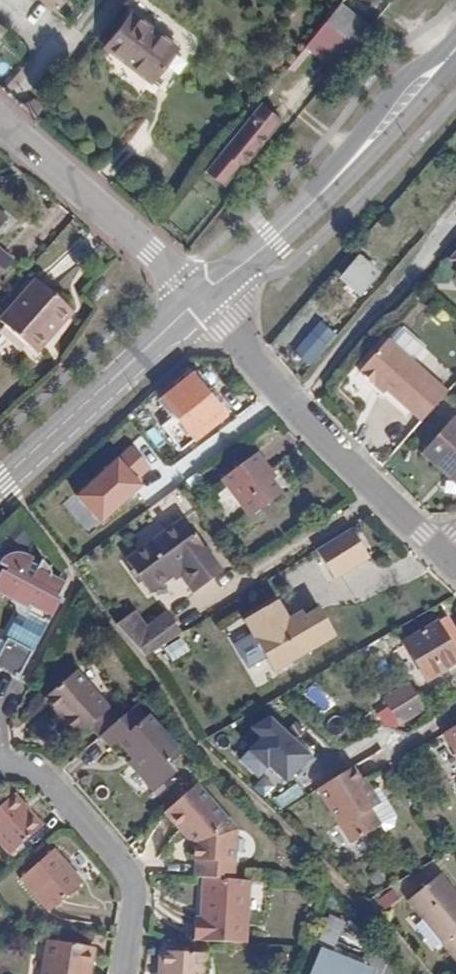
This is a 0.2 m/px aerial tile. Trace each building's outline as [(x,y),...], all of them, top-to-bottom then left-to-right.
[(68,0),(43,0),(58,12),(68,0)] [(351,12),(344,21),(362,37),(370,27),(351,12)] [(105,46),(126,62),(133,54),(157,72),(176,48),(130,13),(105,46)] [(356,45),(337,29),(326,20),(305,45),(335,70),(356,45)] [(362,37),(344,21),(337,29),(356,45),(362,37)] [(133,54),(126,62),(150,81),(157,72),(133,54)] [(279,118),(259,102),(202,169),(220,183),(237,163),(240,165),(279,118)] [(1,253),(0,254),(0,275),(12,262),(1,253)] [(380,274),(361,258),(344,277),(363,294),(380,274)] [(46,337),(42,333),(50,324),(55,327),(68,312),(34,282),(0,320),(0,322),(33,351),(46,337)] [(320,322),(310,333),(323,344),(333,333),(320,322)] [(42,333),(46,337),(55,327),(50,324),(42,333)] [(307,363),(323,344),(310,333),(294,352),(307,363)] [(377,384),(420,423),(446,393),(387,340),(358,372),(375,387),(377,384)] [(192,379),(162,404),(174,418),(163,428),(183,451),(223,417),(192,379)] [(138,408),(131,414),(139,425),(146,418),(138,408)] [(448,421),(418,453),(455,491),(455,428),(448,421)] [(135,449),(79,496),(105,526),(152,487),(143,475),(151,468),(135,449)] [(268,479),(275,474),(258,453),(225,479),(253,518),(282,496),(268,479)] [(268,479),(282,496),(289,491),(275,474),(268,479)] [(153,593),(175,576),(174,574),(184,567),(188,573),(184,575),(195,591),(222,571),(186,522),(131,562),(153,593)] [(372,559),(353,530),(318,551),(336,581),(372,559)] [(46,628),(60,600),(53,590),(51,593),(45,585),(47,577),(41,569),(34,564),(31,567),(19,560),(10,558),(3,559),(0,560),(0,603),(11,610),(13,617),(23,623),(27,618),(41,623),(40,626),(46,628)] [(178,580),(184,575),(188,573),(184,567),(174,574),(175,576),(178,580)] [(69,584),(63,577),(59,584),(64,593),(69,584)] [(258,651),(271,643),(306,622),(302,617),(288,624),(278,606),(244,624),(258,651)] [(183,632),(167,610),(150,623),(138,608),(119,622),(147,659),(183,632)] [(359,609),(332,624),(342,644),(369,629),(359,609)] [(306,622),(271,643),(287,669),(335,644),(319,614),(306,622)] [(405,645),(427,683),(455,665),(455,656),(439,626),(405,645)] [(171,660),(190,651),(183,637),(164,646),(171,660)] [(272,677),(287,669),(271,643),(258,651),(272,677)] [(0,656),(0,675),(16,683),(31,655),(6,644),(0,656)] [(76,677),(43,706),(76,742),(108,713),(76,677)] [(415,696),(392,711),(400,723),(424,708),(415,696)] [(136,708),(102,738),(114,750),(119,746),(133,762),(131,765),(149,785),(182,753),(150,718),(147,720),(136,708)] [(319,757),(276,715),(249,727),(264,738),(241,759),(262,779),(271,769),(290,784),(319,757)] [(443,737),(455,758),(455,729),(443,737)] [(185,755),(182,753),(149,785),(158,794),(181,773),(175,766),(185,755)] [(349,771),(313,793),(348,848),(377,829),(380,833),(389,827),(390,820),(372,791),(368,794),(367,792),(363,794),(357,784),(349,771)] [(363,794),(367,792),(360,781),(357,784),(363,794)] [(198,861),(234,861),(235,827),(196,784),(165,812),(195,846),(195,860),(198,861)] [(11,858),(42,830),(15,799),(0,813),(0,845),(11,858)] [(65,870),(70,865),(57,852),(25,879),(54,912),(81,887),(65,870)] [(234,861),(198,861),(198,878),(206,878),(233,879),(234,861)] [(65,870),(81,887),(86,883),(70,865),(65,870)] [(438,871),(405,898),(455,958),(455,918),(454,916),(455,914),(455,891),(438,871)] [(233,879),(206,878),(204,908),(199,907),(199,930),(247,931),(251,880),(233,879)] [(324,941),(339,945),(346,920),(331,916),(324,941)] [(364,964),(321,942),(309,973),(360,973),(364,964)] [(40,973),(88,973),(92,951),(44,945),(40,973)] [(203,955),(164,954),(163,973),(202,973),(203,955)]
